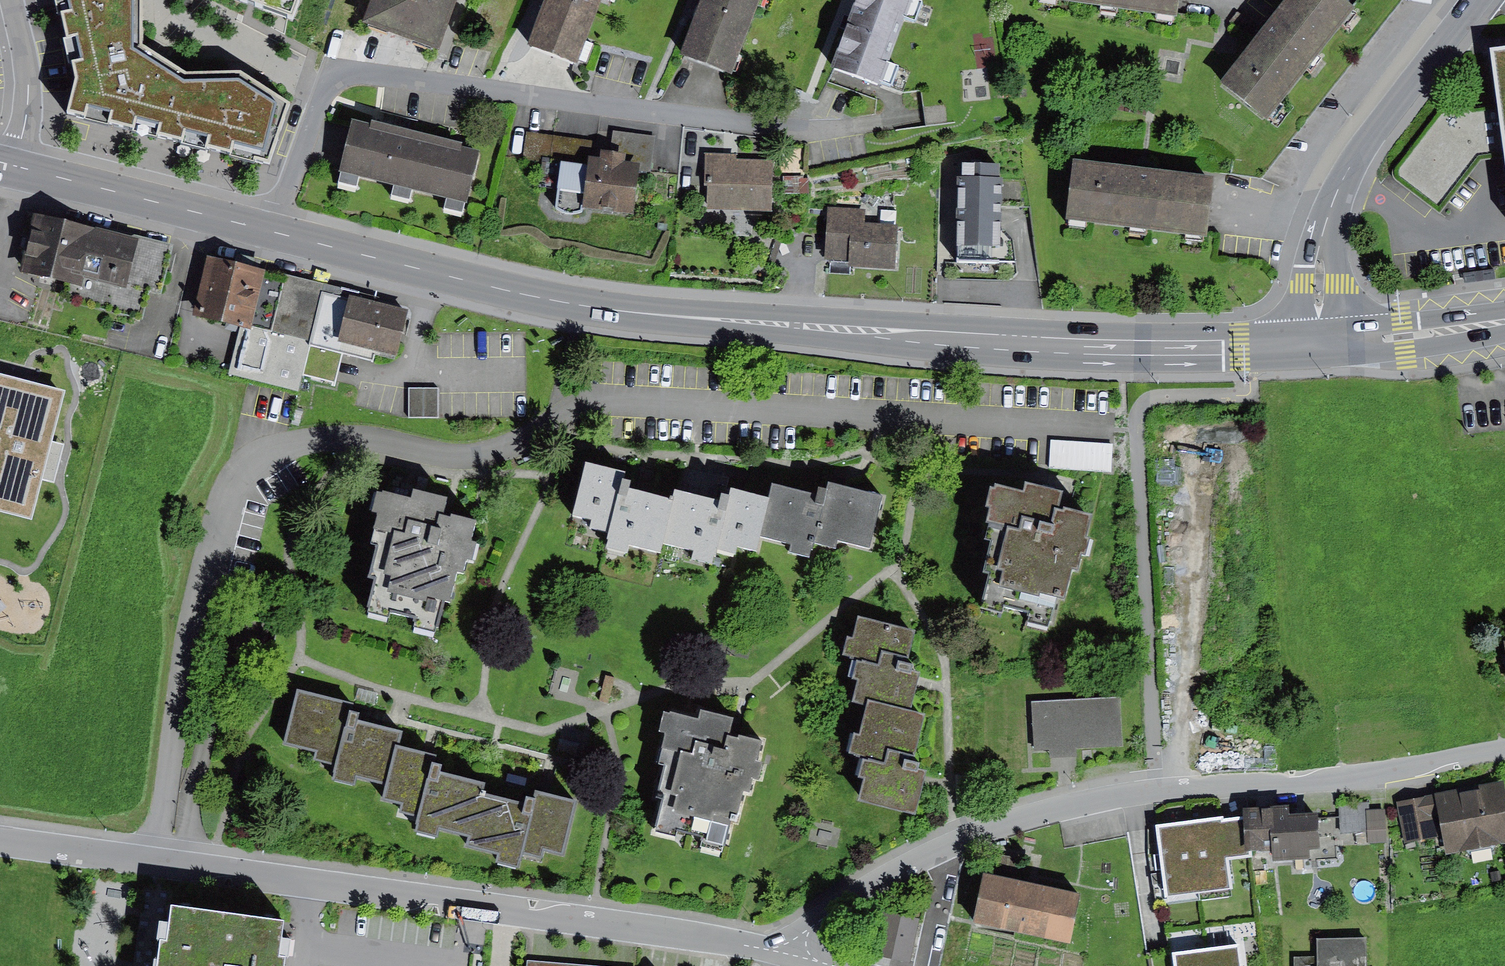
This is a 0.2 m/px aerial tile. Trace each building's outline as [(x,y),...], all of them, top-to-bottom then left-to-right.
[(55,1),(75,75),(67,109),(170,137),(186,69),(142,42),(142,0),(55,0),(55,1)] [(297,0),(239,0),(251,4),(290,18),(297,0)] [(374,26),(450,51),(452,43),(467,0),(383,0),(374,26)] [(542,4),(525,49),(576,68),(601,0),(544,0),(542,4)] [(696,13),(680,56),(731,75),(761,0),(701,0),(696,13)] [(829,70),(880,89),(880,84),(890,88),(897,69),(888,66),(905,20),(915,24),(922,4),(920,3),(914,0),(856,0),(847,23),(829,70)] [(1184,23),(1188,0),(1040,0),(1184,23)] [(1341,0),(1290,0),(1268,27),(1220,86),(1267,121),(1356,12),(1341,0)] [(1489,52),(1498,111),(1504,159),(1504,165),(1504,50),(1489,52)] [(241,68),(186,69),(170,137),(270,163),(291,101),(241,68)] [(1473,113),(1451,96),(1394,168),(1392,177),(1440,214),(1480,162),(1488,161),(1504,159),(1498,111),(1493,111),(1473,113)] [(383,128),(353,121),(336,185),(358,191),(361,181),(393,190),(391,198),(408,203),(411,194),(445,202),(443,212),(465,217),(481,154),(383,128)] [(657,136),(614,131),(611,154),(626,156),(624,166),(640,168),(640,172),(651,174),(657,136)] [(526,133),(523,160),(589,168),(591,158),(593,142),(526,133)] [(589,168),(561,165),(555,208),(563,213),(576,217),(585,210),(634,217),(640,172),(640,168),(624,166),(626,156),(611,154),(602,153),(601,159),(591,158),(589,168)] [(728,154),(706,154),(706,213),(771,213),(771,161),(735,161),(735,154),(728,154)] [(1141,170),(1072,161),(1065,221),(1206,239),(1214,180),(1141,170)] [(999,167),(963,166),(962,180),(957,179),(955,249),(1002,250),(1002,223),(1003,181),(999,181),(999,167)] [(804,175),(783,175),(783,194),(804,194),(804,175)] [(864,210),(829,208),(826,262),(848,263),(848,271),(895,273),(897,225),(864,224),(864,210)] [(141,244),(32,215),(17,274),(82,291),(85,279),(128,290),(129,284),(157,291),(170,244),(143,237),(141,244)] [(286,277),(207,259),(193,319),(238,329),(272,337),(286,277)] [(360,295),(286,277),(272,337),(238,329),(226,375),(300,393),(303,374),(336,384),(342,354),(373,362),(376,353),(337,343),(349,297),(359,299),(360,295)] [(359,299),(349,297),(337,343),(376,353),(395,358),(407,311),(359,299)] [(0,375),(0,509),(32,517),(65,392),(0,375)] [(438,388),(409,389),(409,419),(439,418),(438,388)] [(1112,443),(1051,439),(1050,468),(1110,471),(1112,443)] [(623,476),(587,467),(573,521),(592,526),(589,535),(607,540),(604,553),(626,558),(629,547),(658,555),(661,547),(671,504),(628,493),(630,486),(621,484),(623,476)] [(771,501),(761,540),(790,547),(788,556),(812,562),(815,550),(836,556),(840,543),(869,550),(882,498),(831,485),(829,493),(820,491),(818,500),(774,489),(771,501)] [(373,513),(377,517),(371,545),(378,546),(369,583),(377,581),(369,612),(390,617),(392,609),(419,616),(416,628),(439,634),(445,610),(451,612),(459,581),(465,583),(469,569),(474,570),(481,547),(473,545),(480,520),(447,511),(451,499),(414,489),(411,500),(379,492),(373,513)] [(1025,498),(996,490),(995,494),(991,493),(987,511),(990,513),(983,545),(991,547),(983,577),(989,578),(980,614),(1001,619),(1003,611),(1031,618),(1028,628),(1047,633),(1049,628),(1055,629),(1060,606),(1064,607),(1072,575),(1080,577),(1095,517),(1062,508),(1064,499),(1027,490),(1025,498)] [(671,504),(661,547),(696,555),(695,563),(714,568),(716,556),(734,560),(737,547),(758,552),(761,540),(771,501),(732,492),(730,499),(719,496),(718,504),(674,493),(671,504)] [(913,636),(857,621),(852,642),(843,640),(839,657),(858,662),(853,680),(859,681),(853,702),(868,706),(913,718),(922,682),(923,677),(912,674),(914,666),(906,664),(913,636)] [(605,676),(599,700),(609,702),(614,678),(605,676)] [(358,689),(356,698),(375,703),(377,694),(358,689)] [(350,708),(299,696),(288,745),(317,752),(314,764),(333,769),(330,783),(353,788),(355,781),(390,789),(399,751),(402,738),(354,727),(357,718),(349,716),(350,708)] [(1122,701),(1036,704),(1037,750),(1064,749),(1087,749),(1124,747),(1122,701)] [(913,718),(868,706),(860,737),(851,734),(845,759),(864,764),(860,780),(864,783),(859,805),(916,820),(927,781),(928,775),(918,773),(920,767),(910,765),(922,720),(913,718)] [(698,725),(664,717),(659,735),(665,738),(651,800),(662,803),(654,836),(675,841),(677,833),(708,840),(705,851),(721,854),(728,824),(735,825),(743,794),(748,795),(751,781),(759,783),(763,766),(756,764),(760,743),(739,738),(738,743),(728,741),(732,723),(700,715),(698,725)] [(580,744),(560,740),(557,750),(577,754),(580,744)] [(432,759),(399,751),(390,789),(387,799),(404,803),(401,814),(418,818),(414,835),(437,841),(438,834),(469,841),(481,797),(483,787),(442,777),(444,769),(432,766),(432,759)] [(1405,800),(1412,852),(1504,840),(1504,790),(1504,787),(1405,800)] [(525,809),(481,797),(469,841),(466,851),(495,858),(492,868),(523,877),(526,863),(545,868),(548,858),(567,863),(583,804),(538,792),(534,804),(525,801),(525,809)] [(1367,799),(1337,801),(1339,833),(1367,832),(1368,845),(1387,844),(1385,811),(1368,812),(1367,799)] [(1318,819),(1289,821),(1288,812),(1247,814),(1249,822),(1251,858),(1272,857),(1272,866),(1312,863),(1312,855),(1321,854),(1318,819)] [(1221,818),(1189,823),(1199,894),(1232,890),(1228,861),(1251,858),(1249,822),(1222,826),(1221,818)] [(1189,823),(1159,828),(1168,898),(1199,894),(1189,823)] [(1500,871),(1491,872),(1493,882),(1501,880),(1500,871)] [(1083,900),(991,879),(981,924),(1072,945),(1083,900)] [(284,918),(172,903),(168,937),(160,934),(155,965),(284,965),(286,954),(277,951),(284,918)] [(920,919),(882,912),(872,956),(911,964),(920,919)] [(1316,939),(1316,957),(1293,957),(1293,965),(1368,965),(1367,938),(1316,939)] [(1205,953),(1207,965),(1240,965),(1237,948),(1205,953)] [(1172,958),(1173,965),(1207,965),(1205,953),(1172,958)]
